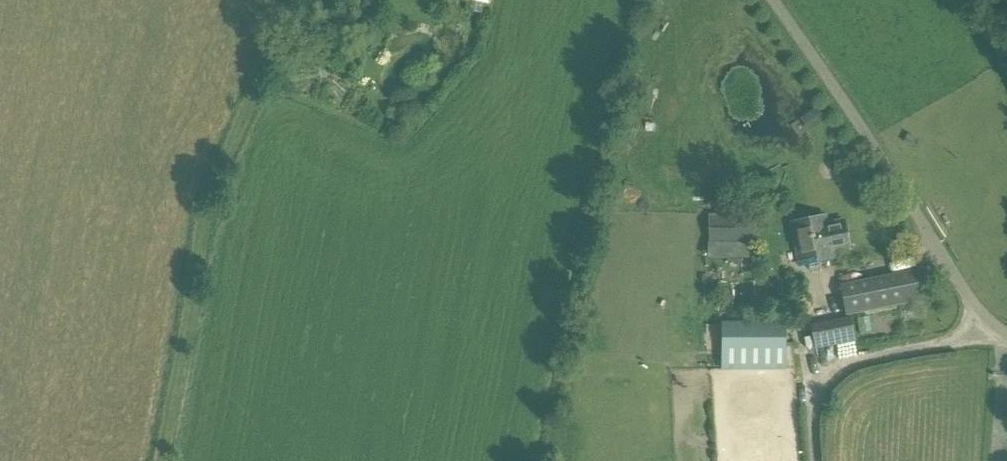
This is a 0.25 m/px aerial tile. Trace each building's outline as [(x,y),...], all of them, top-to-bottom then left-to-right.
[(817,107),(800,118),(808,131),(825,120),(817,107)] [(707,242),(716,242),(757,243),(757,213),(708,212),(707,242)] [(833,215),(795,222),(804,268),(842,260),(840,250),(856,247),(851,219),(834,223),(833,215)] [(927,297),(921,267),(840,284),(847,314),(927,297)] [(850,316),(810,324),(814,349),(855,340),(850,316)] [(784,326),(722,326),(722,333),(732,332),(732,337),(722,337),(722,369),(784,369),(784,326)]
